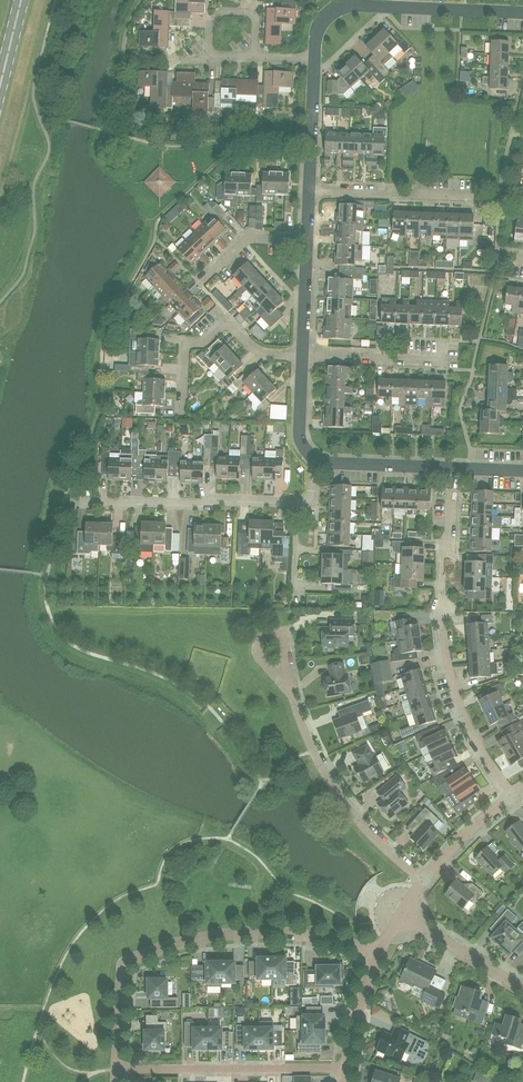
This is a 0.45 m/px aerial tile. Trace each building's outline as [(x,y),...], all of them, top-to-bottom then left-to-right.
[(176,26),(189,27),(190,13),(204,13),(204,0),(176,0),(176,12),(176,26)] [(296,3),(281,2),(281,10),(267,9),(265,44),(280,44),(281,23),(295,24),(296,3)] [(169,26),(176,26),(176,12),(155,11),(154,32),(140,31),(139,46),(168,47),(169,26)] [(384,30),(375,38),(389,53),(393,57),(402,50),(405,53),(410,48),(399,37),(394,41),(392,38),(384,30)] [(375,38),(366,46),(374,55),(380,61),(384,58),(388,62),(393,57),(389,53),(375,38)] [(491,54),(509,55),(509,43),(492,42),(491,54)] [(508,67),(509,55),(491,54),(491,66),(508,67)] [(355,56),(346,64),(360,80),(364,76),(369,81),(374,77),(371,74),(369,72),(363,65),(355,56)] [(360,80),(346,64),(337,73),(341,77),(337,81),(328,81),(328,94),(343,95),(351,88),(360,80)] [(384,66),(382,64),(376,69),(385,79),(391,74),(384,66)] [(491,66),(491,77),(490,78),(508,79),(508,67),(491,66)] [(385,79),(376,69),(371,74),(374,77),(380,84),(385,79)] [(173,97),(173,87),(166,87),(167,73),(138,71),(137,86),(151,87),(150,108),(172,109),(173,97)] [(264,86),(257,86),(257,95),(256,108),(277,108),(278,87),(292,87),(293,73),(265,72),(264,86)] [(214,107),(214,98),(208,98),(208,84),(194,83),(195,74),(177,73),(177,83),(173,83),(173,87),(173,97),(193,97),(192,112),(214,112),(215,107),(214,107)] [(490,78),(491,77),(482,76),(482,85),(490,85),(490,90),(507,91),(508,79),(490,78)] [(257,95),(257,86),(258,81),(222,79),(221,94),(214,93),(214,98),(214,107),(215,107),(235,108),(236,95),(257,95)] [(339,108),(327,108),(327,116),(339,116),(339,108)] [(342,108),(341,116),(350,117),(350,109),(342,108)] [(373,135),(372,166),(372,169),(377,170),(378,154),(384,155),(385,136),(387,136),(387,129),(373,128),(373,135)] [(337,153),(338,134),(326,134),(325,164),(331,164),(331,152),(337,153)] [(338,134),(337,153),(343,153),(343,169),(348,169),(350,135),(338,134)] [(354,154),(361,154),(361,135),(350,135),(348,169),(353,169),(354,154)] [(366,166),(372,166),(373,135),(361,135),(361,154),(367,154),(366,166)] [(327,166),(326,177),(334,178),(335,166),(327,166)] [(160,198),(175,182),(159,167),(144,183),(160,198)] [(224,195),(237,195),(238,174),(225,173),(224,192),(219,191),(219,197),(224,198),(224,195)] [(262,194),(275,195),(276,173),(263,173),(262,189),(257,189),(256,196),(262,196),(262,194)] [(275,195),(285,195),(284,213),(291,214),(291,200),(291,195),(289,195),(290,174),(276,173),(275,195)] [(238,174),(237,195),(256,196),(257,189),(251,188),(251,174),(238,174)] [(190,196),(185,201),(188,205),(194,200),(190,196)] [(227,224),(221,218),(212,208),(208,203),(204,207),(209,213),(212,216),(203,224),(218,239),(227,231),(224,228),(227,224)] [(212,208),(221,218),(225,213),(216,203),(212,208)] [(338,225),(363,226),(363,219),(356,218),(357,211),(363,211),(363,206),(339,205),(339,213),(337,213),(336,225),(338,225)] [(406,234),(407,213),(393,213),(393,230),(393,233),(401,234),(401,237),(406,237),(406,234)] [(419,238),(420,231),(420,214),(407,213),(406,234),(414,234),(413,238),(419,238)] [(420,214),(420,231),(427,232),(427,238),(433,239),(434,214),(420,214)] [(434,214),(433,239),(433,240),(440,240),(440,239),(446,239),(447,215),(434,214)] [(454,239),(460,240),(461,215),(447,215),(446,239),(454,239)] [(474,216),(461,215),(460,240),(473,240),(474,216)] [(522,225),(522,224),(522,217),(518,217),(514,241),(522,242),(522,225)] [(218,239),(203,224),(194,232),(209,247),(218,239)] [(363,226),(338,225),(338,233),(336,233),(335,244),(338,244),(362,245),(363,226)] [(186,240),(200,256),(209,247),(194,232),(186,240)] [(480,238),(479,247),(488,247),(489,238),(480,238)] [(200,256),(186,240),(176,249),(191,264),(200,256)] [(224,242),(219,247),(223,250),(228,246),(224,242)] [(362,245),(338,244),(338,253),(335,253),(335,265),(354,266),(354,260),(360,260),(361,259),(362,245)] [(374,259),(374,245),(366,245),(366,259),(374,259)] [(144,277),(153,286),(169,272),(160,263),(158,264),(152,258),(153,258),(152,257),(144,271),(145,271),(148,274),(144,277)] [(233,277),(242,286),(256,273),(247,264),(233,277)] [(153,286),(161,295),(177,281),(169,272),(153,286)] [(256,273),(242,286),(237,291),(241,295),(246,290),(251,296),(265,283),(256,273)] [(325,298),(327,298),(352,299),(352,292),(349,292),(348,291),(345,291),(345,285),(352,286),(353,279),(328,278),(328,287),(326,287),(325,298)] [(177,281),(161,295),(169,304),(185,289),(177,281)] [(255,310),(260,306),(274,293),(265,283),(251,296),(257,302),(252,306),(255,310)] [(517,314),(521,290),(507,288),(505,305),(512,306),(511,313),(517,314)] [(178,313),(193,298),(185,289),(169,304),(178,313)] [(218,302),(222,305),(227,301),(223,297),(217,290),(212,294),(218,301),(218,302)] [(284,303),(274,293),(260,306),(266,312),(260,317),(271,329),(281,319),(274,312),(284,303)] [(206,303),(203,306),(208,310),(214,304),(208,297),(204,301),(206,303)] [(193,298),(178,313),(186,322),(202,307),(193,298)] [(324,318),(326,318),(351,319),(352,299),(327,298),(327,307),(325,306),(324,318)] [(381,323),(394,324),(395,306),(396,299),(382,298),(381,323)] [(394,324),(408,324),(408,307),(409,300),(403,299),(403,306),(395,306),(394,324)] [(408,307),(408,324),(421,325),(422,307),(422,300),(417,300),(416,307),(408,307)] [(423,300),(422,300),(422,307),(421,325),(434,326),(435,308),(435,301),(430,301),(430,304),(423,304),(423,300)] [(233,307),(227,301),(222,305),(228,312),(233,307)] [(447,326),(448,309),(448,301),(443,301),(435,301),(435,308),(434,326),(447,326)] [(456,309),(448,309),(447,326),(461,327),(462,302),(457,302),(456,309)] [(239,324),(244,319),(239,314),(234,318),(239,324)] [(350,325),(351,319),(326,318),(326,327),(324,327),(323,339),(343,340),(343,339),(349,340),(350,325)] [(248,325),(244,319),(239,324),(244,329),(248,325)] [(514,336),(515,329),(506,328),(505,335),(514,336)] [(159,329),(158,334),(169,338),(170,333),(159,329)] [(137,352),(159,353),(159,340),(150,340),(150,331),(131,330),(130,352),(137,352)] [(220,369),(234,356),(225,347),(215,356),(210,351),(205,356),(200,360),(209,370),(215,364),(220,369)] [(130,372),(137,372),(149,373),(149,366),(158,367),(159,353),(137,352),(137,359),(131,359),(130,365),(130,372)] [(234,356),(220,369),(221,371),(223,378),(220,381),(228,389),(237,380),(233,375),(243,366),(234,356)] [(488,377),(513,378),(513,373),(507,373),(507,366),(489,365),(488,377)] [(325,387),(327,387),(345,388),(346,374),(353,375),(353,368),(329,367),(328,376),(326,376),(325,387)] [(253,393),(267,380),(258,371),(247,380),(242,375),(237,380),(228,389),(233,394),(238,389),(244,384),(253,393)] [(144,380),(143,393),(164,393),(165,380),(155,380),(155,373),(149,373),(137,372),(137,379),(144,380)] [(488,389),(506,389),(507,383),(510,383),(513,381),(513,378),(488,377),(488,389)] [(276,390),(267,380),(253,393),(248,397),(253,402),(252,403),(252,408),(255,411),(257,409),(261,414),(270,405),(266,400),(276,390)] [(391,406),(392,398),(393,381),(378,380),(377,398),(385,398),(385,405),(391,406)] [(393,381),(392,398),(399,398),(398,406),(405,406),(406,381),(393,381)] [(406,381),(405,406),(418,406),(419,399),(419,382),(406,381)] [(431,407),(432,382),(419,382),(419,399),(426,399),(425,407),(431,407)] [(446,383),(432,382),(431,407),(445,408),(446,383)] [(324,407),(326,407),(344,408),(344,394),(352,394),(352,388),(345,388),(327,387),(327,395),(325,395),(324,407)] [(488,400),(512,401),(515,401),(515,390),(506,389),(488,389),(488,400)] [(164,407),(164,393),(143,393),(143,400),(139,400),(137,401),(136,403),(137,403),(137,405),(136,405),(136,413),(153,414),(153,407),(164,407)] [(481,404),(481,411),(499,412),(506,412),(506,406),(510,406),(512,403),(512,401),(488,400),(488,404),(481,404)] [(351,408),(344,408),(326,407),(326,415),(324,415),(323,428),(343,428),(344,414),(351,414),(351,408)] [(499,412),(481,411),(480,422),(503,423),(504,420),(501,418),(499,418),(499,412)] [(382,427),(379,426),(380,416),(372,416),(372,433),(381,434),(382,427)] [(503,423),(480,422),(480,434),(498,435),(498,428),(501,428),(503,426),(503,423)] [(210,453),(211,453),(217,454),(217,453),(218,453),(219,431),(212,431),(211,444),(210,448),(210,453)] [(138,441),(132,441),(131,455),(120,454),(119,480),(131,480),(132,463),(137,464),(138,441)] [(119,480),(120,454),(119,454),(109,453),(109,449),(102,448),(102,462),(108,462),(107,479),(119,480)] [(210,453),(210,448),(204,448),(203,462),(192,462),(192,483),(203,483),(204,466),(210,466),(211,453),(210,453)] [(155,481),(156,456),(145,455),(145,451),(138,450),(138,464),(144,464),(144,481),(155,481)] [(265,458),(263,480),(275,481),(275,476),(282,476),(283,450),(276,450),(276,451),(265,451),(265,458)] [(168,465),(174,465),(174,452),(168,452),(168,456),(156,456),(155,481),(167,482),(168,465)] [(180,483),(192,483),(192,462),(181,461),(182,452),(174,452),(174,465),(180,465),(180,483)] [(228,478),(228,457),(217,456),(216,478),(228,478)] [(240,457),(228,457),(228,478),(239,479),(240,457)] [(253,458),(252,480),(263,480),(265,458),(253,458)] [(329,498),(350,498),(351,486),(330,485),(329,498)] [(393,510),(394,488),(382,488),(381,509),(393,510)] [(393,510),(405,510),(406,489),(394,488),(393,510)] [(418,511),(418,489),(406,489),(405,510),(418,511)] [(431,490),(418,489),(418,511),(430,511),(431,490)] [(471,504),(492,504),(493,492),(472,491),(471,504)] [(329,510),(350,510),(350,498),(329,498),(329,510)] [(471,504),(471,516),(492,516),(492,504),(471,504)] [(349,523),(350,510),(329,510),(328,522),(349,523)] [(471,516),(470,528),(491,528),(492,516),(471,516)] [(261,548),(261,522),(250,521),(249,533),(238,533),(237,555),(249,556),(249,549),(261,549),(261,548)] [(274,522),(261,522),(261,548),(276,549),(275,557),(283,557),(284,533),(277,532),(277,528),(274,528),(274,522)] [(349,535),(349,523),(328,522),(328,534),(349,535)] [(98,545),(99,545),(100,524),(86,523),(85,538),(77,537),(77,554),(85,554),(90,554),(92,551),(98,552),(98,545)] [(140,552),(153,553),(154,524),(142,523),(142,527),(138,527),(138,528),(135,528),(135,532),(127,532),(126,546),(134,545),(140,546),(140,552)] [(100,524),(99,545),(107,546),(107,549),(108,551),(112,551),(112,554),(112,559),(120,559),(120,554),(121,541),(112,540),(113,525),(100,524)] [(154,524),(153,553),(153,552),(163,552),(163,551),(171,552),(172,533),(172,532),(169,529),(165,529),(165,524),(154,524)] [(194,554),(206,555),(207,525),(195,525),(195,529),(191,529),(188,531),(187,552),(194,552),(194,554)] [(207,525),(206,555),(220,555),(220,560),(221,562),(229,562),(229,557),(230,542),(221,541),(222,526),(207,525)] [(470,528),(470,539),(491,540),(491,528),(470,528)] [(381,540),(381,535),(381,529),(372,529),(372,540),(381,540)] [(349,535),(328,534),(327,546),(349,547),(349,535)] [(490,553),(491,540),(470,539),(469,552),(490,553)] [(403,553),(402,564),(423,565),(424,549),(410,549),(410,542),(392,541),(392,549),(394,549),(394,553),(403,553)] [(323,555),(322,569),(352,570),(348,570),(348,563),(350,560),(350,556),(352,556),(353,550),(336,550),(336,555),(323,555)] [(486,578),(486,577),(486,569),(493,570),(493,556),(479,556),(479,563),(466,563),(465,577),(486,578)] [(180,558),(180,578),(190,579),(190,558),(180,558)] [(373,560),(363,560),(363,569),(373,569),(373,560)] [(423,565),(402,564),(402,575),(394,574),(393,579),(391,579),(390,588),(409,588),(409,580),(423,580),(423,565)] [(352,570),(322,569),(322,583),(335,584),(335,590),(351,590),(352,570)] [(492,578),(486,577),(486,578),(465,577),(465,591),(478,592),(478,599),(491,599),(492,586),(492,578)] [(277,597),(280,602),(286,598),(282,593),(277,597)] [(467,624),(468,638),(489,637),(488,623),(493,623),(492,615),(481,616),(482,623),(467,624)] [(349,635),(354,635),(355,620),(331,620),(331,628),(323,628),(322,645),(349,646),(349,635)] [(398,641),(420,638),(419,625),(405,627),(404,620),(390,622),(391,633),(397,634),(398,641)] [(468,651),(489,650),(489,637),(468,638),(468,651)] [(422,651),(420,638),(398,641),(399,648),(393,650),(394,654),(392,654),(393,662),(409,659),(408,653),(422,651)] [(490,663),(489,650),(468,651),(469,665),(490,663)] [(383,660),(370,663),(372,673),(385,670),(383,660)] [(343,663),(330,665),(332,677),(324,678),(327,696),(351,691),(348,674),(345,674),(343,663)] [(497,663),(490,663),(469,665),(470,678),(491,677),(491,674),(498,674),(497,663)] [(385,670),(372,673),(374,684),(382,682),(381,680),(391,678),(389,669),(385,670)] [(405,688),(425,682),(421,669),(401,675),(405,688)] [(400,703),(409,701),(429,695),(425,682),(405,688),(408,698),(399,700),(400,703)] [(484,713),(503,704),(500,698),(505,696),(499,684),(487,690),(489,696),(479,701),(484,713)] [(413,714),(433,707),(429,695),(409,701),(413,714)] [(349,715),(334,721),(340,738),(361,730),(357,718),(363,716),(362,713),(372,709),(369,700),(346,708),(349,715)] [(506,711),(503,704),(484,713),(490,725),(501,720),(504,726),(516,720),(511,709),(506,711)] [(433,707),(413,714),(417,727),(437,721),(433,707)] [(522,743),(522,737),(521,734),(522,733),(522,720),(506,729),(509,735),(498,741),(501,748),(503,747),(506,752),(522,743)] [(380,723),(369,727),(371,733),(382,729),(380,723)] [(415,732),(412,726),(399,731),(402,738),(415,732)] [(430,753),(450,744),(448,739),(449,738),(446,730),(432,736),(429,730),(415,735),(421,748),(426,746),(430,753)] [(506,752),(509,758),(507,759),(511,765),(522,758),(522,743),(506,752)] [(452,748),(450,744),(430,753),(433,760),(428,763),(434,777),(447,769),(444,762),(458,756),(454,748),(452,748)] [(374,757),(367,745),(353,753),(360,765),(354,768),(358,775),(360,774),(364,782),(376,775),(377,776),(383,772),(382,771),(383,771),(375,756),(374,757)] [(407,768),(402,771),(406,778),(411,775),(407,768)] [(454,792),(472,779),(465,768),(452,777),(447,769),(434,777),(433,778),(434,780),(435,781),(438,786),(446,781),(454,792)] [(385,786),(378,792),(383,799),(378,803),(390,818),(408,803),(399,792),(406,787),(397,776),(385,786)] [(472,779),(454,792),(461,803),(453,808),(457,815),(470,806),(466,800),(480,790),(472,779)] [(426,797),(422,802),(427,806),(431,801),(426,797)] [(438,833),(432,827),(439,819),(426,807),(414,820),(419,825),(420,828),(411,838),(424,849),(438,833)] [(519,821),(506,831),(512,839),(510,840),(515,846),(516,845),(520,851),(522,849),(522,826),(519,821)] [(475,858),(491,875),(500,867),(506,873),(514,864),(505,855),(500,859),(488,846),(475,858)] [(463,875),(474,881),(477,875),(466,869),(463,875)] [(479,899),(484,893),(473,883),(468,889),(456,880),(449,888),(450,889),(445,894),(463,909),(471,899),(479,899)] [(497,943),(501,946),(516,930),(511,925),(517,918),(508,909),(497,921),(502,926),(490,939),(496,944),(497,943)] [(501,946),(505,950),(503,951),(509,957),(521,943),(522,945),(522,923),(522,922),(516,930),(501,946)] [(272,979),(272,958),(258,958),(258,961),(249,962),(249,976),(258,976),(258,979),(272,979)] [(286,958),(272,958),(272,979),(285,979),(285,985),(295,985),(295,981),(297,981),(297,975),(295,975),(295,961),(286,961),(286,958)] [(437,971),(411,958),(407,966),(404,964),(399,975),(402,976),(400,979),(426,992),(422,1000),(440,1008),(446,995),(440,993),(441,991),(430,985),(437,971)] [(221,983),(221,962),(207,962),(207,966),(198,966),(198,980),(207,980),(207,987),(221,987),(221,983)] [(235,962),(221,962),(221,983),(235,983),(235,980),(244,980),(244,965),(235,965),(235,962)] [(341,964),(329,964),(329,966),(318,966),(317,971),(305,971),(305,984),(324,985),(324,980),(328,981),(328,983),(339,983),(339,977),(341,977),(341,964)] [(167,980),(148,980),(148,998),(150,998),(150,1007),(178,1007),(178,998),(167,998),(167,980)] [(482,993),(462,987),(459,998),(457,997),(454,1007),(471,1012),(469,1019),(482,1023),(488,1002),(480,999),(482,993)] [(302,988),(297,988),(297,996),(292,996),(292,1005),(302,1005),(302,988)] [(297,1030),(300,1030),(325,1030),(325,1016),(321,1016),(321,1007),(307,1007),(307,1016),(297,1016),(297,1030)] [(520,1048),(522,1040),(522,1035),(517,1033),(521,1019),(506,1015),(503,1025),(496,1023),(492,1034),(507,1038),(506,1044),(520,1048)] [(147,1031),(145,1031),(145,1050),(164,1050),(164,1031),(167,1031),(167,1022),(147,1022),(147,1031)] [(194,1050),(208,1050),(208,1029),(194,1029),(194,1022),(185,1022),(185,1046),(194,1046),(194,1050)] [(259,1028),(259,1049),(273,1049),(273,1046),(282,1046),(282,1032),(273,1032),(273,1022),(259,1022),(259,1028)] [(259,1049),(259,1028),(246,1028),(246,1025),(236,1025),(236,1046),(245,1046),(245,1050),(259,1049)] [(208,1029),(208,1050),(222,1050),(222,1046),(231,1046),(231,1032),(222,1032),(222,1028),(208,1029)] [(325,1030),(300,1030),(300,1043),(298,1043),(298,1053),(321,1053),(321,1044),(325,1044),(325,1030)] [(424,1051),(427,1042),(404,1032),(401,1038),(397,1036),(395,1037),(394,1038),(385,1034),(383,1038),(381,1037),(378,1045),(379,1046),(375,1056),(376,1056),(378,1050),(392,1056),(391,1058),(398,1061),(399,1060),(401,1060),(404,1052),(410,1055),(416,1056),(419,1049),(424,1051)] [(399,1079),(376,1071),(373,1081),(398,1081),(399,1079)]
